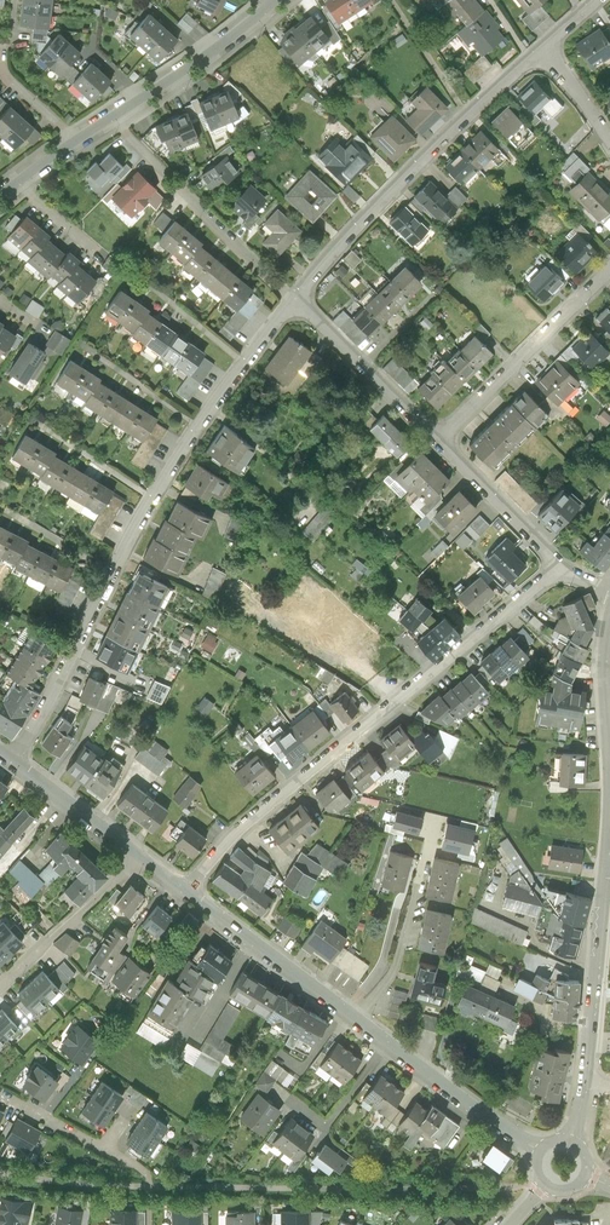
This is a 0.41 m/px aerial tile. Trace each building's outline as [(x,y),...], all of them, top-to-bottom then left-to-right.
[(40,0),(22,0),(20,11),(51,15),(53,1),(40,0)] [(198,5),(217,15),(224,0),(201,0),(198,5)] [(331,8),(338,19),(355,9),(350,0),(326,0),(331,8)] [(355,9),(369,0),(350,0),(355,9)] [(442,3),(452,15),(458,10),(467,22),(485,8),(479,0),(446,0),(442,3)] [(530,11),(540,3),(543,0),(520,0),(530,11)] [(530,11),(523,18),(533,29),(550,14),(540,3),(530,11)] [(485,8),(467,22),(457,31),(469,46),(473,43),(481,54),(483,52),(505,36),(498,27),(501,25),(487,7),(485,8)] [(338,19),(331,8),(325,12),(329,18),(336,29),(342,25),(338,19)] [(51,15),(20,11),(19,24),(34,26),(50,28),(51,15)] [(129,37),(139,46),(161,22),(151,13),(129,37)] [(199,24),(188,14),(179,24),(190,34),(199,24)] [(295,27),(313,49),(319,45),(322,48),(331,40),(320,27),(310,15),(295,27)] [(320,27),(331,40),(333,43),(341,37),(336,29),(329,18),(320,27)] [(137,19),(125,33),(128,36),(141,22),(137,19)] [(148,54),(170,31),(161,22),(139,46),(148,54)] [(286,37),(281,40),(284,44),(298,61),(303,57),(313,59),(318,55),(313,49),(295,27),(294,25),(283,34),(286,37)] [(49,36),(50,28),(34,26),(34,34),(49,36)] [(574,42),(590,67),(609,54),(609,44),(601,31),(598,26),(574,42)] [(601,31),(609,44),(609,31),(607,27),(601,31)] [(179,39),(170,31),(148,54),(157,63),(179,39)] [(70,46),(60,36),(40,57),(50,67),(70,46)] [(298,61),(284,44),(279,49),(292,66),(298,61)] [(70,46),(50,67),(59,76),(70,66),(80,55),(70,46)] [(102,75),(93,65),(81,77),(72,85),(81,94),(102,75)] [(70,66),(59,76),(64,81),(70,87),(72,85),(81,77),(70,66)] [(102,75),(81,94),(91,104),(100,96),(109,87),(112,85),(102,75)] [(225,83),(228,89),(233,102),(242,92),(228,79),(225,83)] [(535,79),(518,94),(526,102),(536,113),(543,106),(553,117),(565,106),(555,96),(553,98),(535,79)] [(418,106),(406,119),(421,134),(449,107),(427,84),(412,100),(418,106)] [(322,85),(314,92),(320,99),(328,93),(322,85)] [(113,91),(109,87),(100,96),(104,100),(113,91)] [(214,95),(225,122),(240,116),(233,102),(228,89),(214,95)] [(0,114),(10,103),(0,95),(0,114)] [(204,113),(211,129),(225,122),(214,95),(199,101),(204,113)] [(204,113),(199,101),(197,97),(191,99),(192,102),(198,116),(204,113)] [(186,105),(188,109),(193,123),(199,120),(198,116),(192,102),(186,105)] [(536,113),(526,102),(521,106),(536,122),(541,118),(536,113)] [(0,114),(0,134),(3,137),(22,116),(10,103),(0,114)] [(508,103),(492,119),(518,146),(534,131),(508,103)] [(173,114),(185,145),(199,139),(193,123),(188,109),(173,114)] [(417,137),(393,113),(370,135),(395,160),(417,137)] [(173,114),(155,121),(156,124),(163,143),(166,142),(170,151),(185,145),(173,114)] [(22,116),(3,137),(14,147),(25,136),(34,126),(22,116)] [(163,143),(156,124),(143,136),(157,150),(163,143)] [(34,126),(25,136),(33,144),(42,134),(34,126)] [(462,147),(481,167),(492,157),(499,164),(507,156),(505,153),(494,142),(481,129),(462,147)] [(358,132),(353,136),(371,154),(376,149),(358,132)] [(371,154),(353,136),(345,144),(336,135),(318,154),(326,162),(324,164),(347,185),(349,183),(374,157),(371,154)] [(494,142),(505,153),(509,149),(499,138),(494,142)] [(212,158),(216,162),(227,154),(233,149),(229,145),(212,158)] [(444,164),(464,184),(481,167),(462,147),(444,164)] [(123,166),(110,153),(98,164),(96,162),(87,171),(101,185),(109,177),(111,179),(123,166)] [(216,162),(201,174),(211,187),(222,178),(225,182),(240,170),(227,154),(216,162)] [(584,205),(604,185),(588,169),(590,167),(579,155),(564,170),(575,181),(568,189),(584,205)] [(131,168),(126,163),(123,166),(111,179),(116,184),(131,168)] [(339,193),(310,167),(284,195),(314,222),(339,193)] [(144,178),(138,172),(113,197),(132,215),(140,207),(140,208),(147,201),(145,199),(155,189),(149,183),(150,182),(145,177),(144,178)] [(164,194),(170,190),(160,178),(155,182),(164,194)] [(431,179),(415,195),(416,196),(426,207),(445,227),(455,217),(452,213),(458,207),(446,195),(431,179)] [(233,209),(246,219),(254,211),(267,198),(250,181),(236,196),(233,209)] [(349,183),(347,185),(342,189),(355,202),(361,195),(349,183)] [(456,185),(446,195),(458,207),(469,197),(456,185)] [(604,185),(584,205),(599,220),(601,218),(604,221),(609,214),(609,190),(604,185)] [(426,207),(416,196),(411,201),(421,211),(426,207)] [(423,213),(421,211),(411,201),(406,205),(418,218),(423,213)] [(406,205),(390,221),(412,244),(429,228),(418,218),(406,205)] [(303,229),(278,206),(264,222),(273,230),(262,241),(278,256),(303,229)] [(154,222),(164,230),(173,220),(163,211),(154,222)] [(254,211),(246,219),(243,223),(249,228),(260,216),(254,211)] [(11,230),(22,218),(15,213),(5,225),(11,230)] [(40,224),(27,213),(22,218),(11,230),(6,236),(20,248),(21,246),(40,224)] [(158,238),(172,250),(190,228),(176,216),(173,220),(164,230),(158,238)] [(573,227),(577,231),(587,241),(593,234),(580,221),(573,227)] [(40,224),(21,246),(31,255),(48,236),(50,233),(40,224)] [(185,261),(201,242),(203,239),(190,228),(172,250),(185,261)] [(555,252),(576,273),(598,252),(587,241),(577,231),(555,252)] [(48,236),(31,255),(28,259),(38,268),(58,245),(48,236)] [(183,263),(197,275),(214,253),(201,242),(185,261),(183,263)] [(58,245),(38,268),(48,276),(51,272),(67,253),(58,245)] [(71,250),(67,253),(51,272),(61,281),(78,261),(81,258),(71,250)] [(361,259),(352,250),(345,257),(355,266),(361,259)] [(228,264),(214,253),(197,275),(210,286),(228,264)] [(110,254),(101,265),(113,275),(122,265),(110,254)] [(552,258),(548,262),(566,280),(570,275),(552,258)] [(78,261),(61,281),(57,285),(68,294),(87,270),(78,261)] [(526,284),(544,301),(566,280),(548,262),(526,284)] [(406,263),(391,277),(409,296),(424,281),(406,263)] [(242,276),(228,264),(210,286),(224,297),(242,276)] [(87,270),(68,294),(78,302),(85,295),(87,294),(91,290),(91,287),(98,279),(87,270)] [(252,291),(255,287),(242,276),(224,297),(237,309),(252,291)] [(409,296),(391,277),(378,290),(396,309),(409,296)] [(104,278),(98,279),(91,287),(91,290),(93,292),(91,295),(96,298),(109,280),(104,278)] [(445,289),(439,283),(433,289),(438,295),(445,289)] [(14,291),(8,286),(4,291),(10,296),(14,291)] [(135,297),(121,286),(105,309),(119,319),(135,297)] [(365,305),(382,322),(396,309),(378,290),(364,303),(365,305)] [(252,291),(237,309),(217,332),(228,341),(263,301),(252,291)] [(32,298),(24,292),(18,301),(27,306),(32,298)] [(135,297),(119,319),(134,330),(148,310),(150,307),(135,297)] [(42,309),(34,303),(30,310),(38,315),(42,309)] [(382,322),(365,305),(352,317),(369,334),(382,322)] [(604,306),(594,316),(606,329),(609,332),(609,311),(604,306)] [(369,334),(352,317),(344,309),(333,320),(357,345),(369,334)] [(162,320),(148,310),(134,330),(132,333),(146,343),(162,320)] [(433,324),(426,316),(420,322),(427,329),(433,324)] [(62,333),(61,319),(58,320),(55,321),(53,322),(50,325),(62,333)] [(146,343),(160,353),(176,330),(162,320),(146,343)] [(2,323),(0,326),(0,357),(8,344),(16,332),(2,323)] [(78,329),(69,323),(63,332),(72,338),(78,329)] [(481,323),(475,328),(485,338),(491,333),(481,323)] [(606,329),(602,334),(609,342),(609,332),(606,329)] [(160,353),(175,363),(191,340),(176,330),(160,353)] [(609,351),(587,330),(571,346),(579,354),(592,367),(609,351)] [(23,336),(16,332),(8,344),(15,348),(23,336)] [(476,332),(463,345),(481,364),(494,351),(476,332)] [(313,351),(290,333),(265,366),(288,383),(299,368),(313,351)] [(191,340),(175,363),(189,373),(202,355),(205,350),(191,340)] [(30,342),(10,372),(26,381),(45,351),(30,342)] [(554,357),(565,368),(579,354),(571,346),(568,343),(554,357)] [(463,345),(448,360),(467,379),(481,364),(463,345)] [(313,351),(299,368),(309,375),(322,358),(313,351)] [(202,355),(189,373),(176,392),(188,400),(214,363),(202,355)] [(87,366),(71,356),(56,379),(72,390),(87,366)] [(419,383),(394,357),(384,367),(409,393),(419,383)] [(432,370),(434,373),(453,392),(467,379),(448,360),(445,357),(432,370)] [(548,394),(557,403),(558,402),(579,381),(565,368),(554,357),(533,379),(548,394)] [(101,375),(87,366),(72,390),(86,398),(99,378),(101,375)] [(419,388),(438,407),(453,392),(434,373),(419,388)] [(114,388),(99,378),(86,398),(84,402),(99,412),(114,388)] [(114,388),(99,412),(114,421),(129,397),(114,388)] [(523,389),(510,402),(535,427),(548,414),(538,404),(523,389)] [(557,403),(548,394),(543,398),(557,413),(561,417),(568,412),(558,402),(557,403)] [(143,406),(129,397),(114,421),(129,430),(143,406)] [(557,413),(543,398),(538,404),(548,414),(551,418),(557,413)] [(510,402),(467,443),(492,469),(535,427),(510,402)] [(2,405),(0,408),(0,421),(7,426),(14,413),(2,405)] [(159,415),(143,406),(129,430),(144,439),(154,422),(159,415)] [(373,425),(379,419),(368,408),(355,421),(360,427),(368,420),(373,425)] [(603,409),(595,417),(604,425),(609,419),(609,415),(603,409)] [(373,425),(371,427),(398,454),(412,440),(385,413),(379,419),(373,425)] [(154,422),(144,439),(131,459),(144,466),(167,430),(154,422)] [(225,422),(207,449),(240,472),(257,448),(241,437),(243,435),(225,422)] [(42,441),(26,431),(11,455),(28,465),(42,441)] [(42,441),(28,465),(42,474),(55,452),(56,450),(42,441)] [(405,465),(396,475),(411,490),(414,487),(437,463),(422,449),(405,465)] [(55,452),(42,474),(40,476),(56,486),(70,462),(55,452)] [(396,475),(405,465),(401,461),(389,474),(393,478),(396,475)] [(70,462),(56,486),(70,494),(85,470),(70,462)] [(230,483),(197,462),(184,482),(186,484),(200,492),(207,497),(211,491),(220,497),(230,483)] [(437,463),(414,487),(427,501),(451,478),(437,463)] [(85,470),(70,494),(86,504),(100,479),(85,470)] [(537,503),(504,470),(494,480),(527,513),(530,509),(537,503)] [(139,480),(145,483),(148,478),(142,475),(139,480)] [(100,479),(86,504),(100,512),(112,494),(115,488),(100,479)] [(200,492),(186,484),(182,494),(196,500),(200,492)] [(419,508),(426,514),(442,498),(444,497),(442,494),(442,491),(442,489),(444,488),(443,486),(427,501),(419,508)] [(578,504),(560,487),(548,501),(536,512),(554,529),(570,513),(578,504)] [(447,503),(436,514),(453,531),(478,506),(461,489),(447,503)] [(602,501),(609,507),(609,490),(602,501)] [(112,494),(100,512),(89,531),(102,539),(124,501),(112,494)] [(543,496),(537,503),(530,509),(534,514),(536,512),(548,501),(543,496)] [(436,514),(447,503),(442,498),(426,514),(430,519),(436,514)] [(178,499),(168,519),(199,534),(204,536),(214,516),(178,499)] [(328,501),(302,531),(313,541),(340,511),(328,501)] [(578,504),(570,513),(575,518),(587,506),(581,501),(578,504)] [(430,519),(426,514),(418,522),(422,527),(430,519)] [(491,524),(481,514),(466,529),(476,539),(491,524)] [(247,521),(233,515),(224,536),(238,542),(247,521)] [(166,517),(156,536),(189,553),(199,534),(168,519),(166,517)] [(0,523),(0,554),(1,554),(13,530),(0,523)] [(606,524),(591,544),(585,540),(578,550),(602,568),(609,557),(609,526),(606,524)] [(366,535),(360,529),(356,533),(362,538),(366,535)] [(13,530),(1,554),(16,562),(27,541),(29,538),(13,530)] [(463,530),(455,539),(465,548),(473,539),(463,530)] [(143,556),(179,574),(189,553),(156,536),(154,535),(143,556)] [(508,536),(486,558),(509,581),(526,564),(513,550),(517,545),(508,536)] [(449,545),(443,539),(431,551),(436,557),(449,545)] [(42,549),(27,541),(16,562),(15,565),(30,573),(42,549)] [(108,550),(103,547),(99,554),(105,557),(108,550)] [(42,549),(30,573),(46,581),(58,557),(42,549)] [(415,560),(410,568),(424,580),(428,574),(423,570),(436,557),(431,551),(418,563),(415,560)] [(74,565),(58,557),(46,581),(62,589),(71,571),(74,565)] [(352,564),(356,568),(363,573),(367,576),(372,570),(357,558),(352,564)] [(227,573),(214,566),(202,594),(216,601),(227,573)] [(478,571),(482,575),(488,582),(494,578),(483,567),(478,571)] [(363,573),(356,568),(351,575),(357,580),(363,573)] [(169,585),(139,570),(129,589),(159,604),(169,585)] [(85,578),(71,571),(62,589),(54,603),(68,610),(85,578)] [(482,575),(459,594),(475,612),(484,605),(482,602),(495,592),(488,582),(482,575)] [(255,589),(238,579),(226,597),(244,608),(255,589)] [(159,604),(129,589),(127,588),(116,609),(151,626),(161,605),(159,604)] [(291,614),(285,621),(305,638),(323,618),(336,629),(353,608),(331,589),(314,609),(318,612),(313,617),(292,599),(284,608),(291,614)] [(591,592),(564,605),(568,615),(573,626),(568,635),(586,644),(596,627),(589,610),(598,606),(591,592)] [(400,619),(408,609),(389,594),(381,604),(400,619)] [(408,609),(421,619),(423,622),(430,613),(433,611),(417,598),(408,609)] [(362,617),(368,622),(373,616),(364,607),(358,614),(362,617)] [(139,649),(151,626),(116,609),(105,632),(139,649)] [(416,625),(421,619),(408,609),(400,619),(412,629),(416,625)] [(423,622),(432,627),(439,620),(430,613),(423,622)] [(462,634),(446,615),(439,620),(432,627),(447,646),(462,634)] [(573,626),(568,615),(559,618),(554,628),(556,629),(568,635),(573,626)] [(535,616),(530,621),(541,631),(546,626),(535,616)] [(416,625),(426,632),(432,627),(423,622),(421,619),(416,625)] [(447,646),(432,627),(426,632),(417,639),(433,658),(447,646)] [(516,633),(519,637),(527,646),(533,640),(522,628),(516,633)] [(56,645),(32,629),(23,644),(48,659),(56,645)] [(591,648),(586,644),(568,635),(556,629),(552,635),(567,644),(564,649),(584,660),(591,648)] [(129,672),(139,649),(105,632),(94,655),(129,672)] [(207,635),(201,645),(212,652),(218,641),(207,635)] [(519,637),(514,641),(524,651),(528,647),(527,646),(519,637)] [(512,639),(502,648),(518,665),(520,667),(530,657),(524,651),(514,641),(512,639)] [(174,640),(171,646),(178,649),(181,643),(174,640)] [(15,657),(39,673),(48,659),(23,644),(15,657)] [(501,647),(492,655),(507,671),(509,674),(518,665),(502,648),(501,647)] [(212,654),(204,649),(201,655),(209,659),(212,654)] [(584,660),(564,649),(563,652),(559,650),(556,656),(560,658),(553,671),(555,672),(572,681),(584,660)] [(491,654),(481,663),(482,664),(493,675),(497,680),(507,671),(492,655),(491,654)] [(39,673),(15,657),(6,670),(17,677),(31,686),(39,673)] [(493,675),(482,664),(477,669),(480,672),(487,680),(493,675)] [(316,676),(329,683),(335,673),(322,665),(316,676)] [(239,668),(235,676),(242,679),(245,672),(239,668)] [(480,672),(475,677),(484,688),(489,683),(487,680),(480,672)] [(572,681),(555,672),(552,683),(555,684),(555,687),(542,684),(536,720),(582,729),(588,691),(571,688),(572,681)] [(88,701),(96,704),(106,682),(89,674),(79,697),(84,699),(88,701)] [(473,674),(463,683),(479,702),(480,703),(490,695),(484,688),(475,677),(473,674)] [(17,677),(0,704),(0,731),(12,738),(41,692),(31,686),(17,677)] [(170,686),(154,679),(145,697),(162,704),(170,686)] [(96,704),(95,707),(108,712),(113,700),(126,706),(132,692),(106,680),(106,682),(96,704)] [(462,682),(453,689),(469,708),(470,709),(479,702),(463,683),(462,682)] [(452,688),(442,696),(457,714),(460,717),(469,708),(453,689),(452,688)] [(346,691),(330,703),(335,710),(343,721),(360,708),(346,691)] [(72,693),(61,714),(72,722),(84,699),(79,697),(72,693)] [(442,696),(441,694),(421,712),(431,717),(446,724),(457,714),(442,696)] [(196,707),(206,715),(215,703),(205,695),(196,707)] [(320,703),(314,708),(323,720),(335,710),(330,703),(326,699),(320,703)] [(314,708),(291,725),(308,747),(331,731),(323,720),(314,708)] [(428,723),(431,717),(421,712),(418,711),(415,716),(428,723)] [(61,714),(54,724),(65,732),(71,723),(72,722),(61,714)] [(238,734),(244,728),(237,721),(231,727),(238,734)] [(65,732),(71,736),(77,727),(71,723),(65,732)] [(65,732),(54,724),(41,742),(59,755),(64,749),(69,741),(72,737),(71,736),(65,732)] [(268,726),(254,738),(268,755),(273,750),(280,758),(287,752),(292,760),(308,747),(291,725),(283,731),(279,725),(272,730),(268,726)] [(390,732),(407,754),(416,746),(410,739),(399,725),(390,732)] [(436,735),(433,738),(442,750),(449,760),(459,738),(439,729),(436,735)] [(422,730),(410,739),(416,746),(427,761),(442,750),(433,738),(428,732),(425,734),(422,730)] [(262,760),(268,755),(254,738),(249,732),(242,737),(257,755),(257,754),(262,760)] [(407,754),(390,732),(380,740),(387,748),(397,761),(407,754)] [(156,739),(148,750),(167,763),(169,765),(173,761),(165,755),(169,749),(156,739)] [(85,783),(104,759),(85,744),(66,769),(85,783)] [(143,746),(135,757),(158,775),(167,763),(148,750),(143,746)] [(397,761),(387,748),(380,754),(382,756),(390,767),(395,768),(400,764),(397,761)] [(369,750),(345,769),(348,772),(357,783),(362,790),(385,771),(377,760),(369,750)] [(562,751),(560,781),(568,782),(586,783),(588,752),(562,751)] [(235,772),(251,792),(274,774),(262,760),(257,754),(257,755),(235,772)] [(121,768),(106,756),(104,759),(85,783),(103,797),(114,782),(121,768)] [(377,760),(385,771),(390,767),(382,756),(377,760)] [(351,787),(357,783),(348,772),(342,776),(351,787)] [(202,784),(190,775),(173,797),(185,806),(202,784)] [(337,780),(334,776),(315,792),(329,809),(334,805),(338,809),(352,798),(337,780)] [(342,776),(337,780),(352,798),(357,794),(351,787),(342,776)] [(0,780),(0,797),(8,787),(0,780)] [(568,782),(560,781),(550,781),(550,791),(568,791),(568,782)] [(167,809),(147,794),(132,783),(117,804),(152,830),(167,809)] [(499,790),(495,789),(489,813),(494,814),(499,790)] [(301,802),(269,828),(288,852),(321,827),(301,802)] [(11,844),(36,817),(24,806),(4,827),(0,824),(0,833),(11,844)] [(422,818),(396,811),(392,824),(418,831),(422,818)] [(175,842),(193,856),(207,837),(181,818),(170,834),(177,839),(175,842)] [(474,829),(446,823),(441,845),(468,852),(474,829)] [(54,864),(51,862),(37,875),(20,858),(10,870),(15,875),(6,883),(30,907),(70,864),(77,870),(91,857),(73,840),(60,831),(45,848),(57,861),(54,864)] [(0,833),(0,855),(11,844),(0,833)] [(511,874),(509,880),(532,887),(543,901),(539,915),(537,915),(534,927),(538,928),(537,933),(539,939),(549,942),(552,931),(548,930),(552,909),(553,905),(552,903),(533,877),(532,873),(507,836),(492,847),(511,874)] [(318,842),(307,854),(324,865),(341,877),(350,862),(318,842)] [(552,843),(548,867),(580,872),(584,848),(552,843)] [(249,845),(244,851),(257,861),(259,855),(249,845)] [(226,862),(213,880),(238,897),(250,882),(257,861),(244,851),(239,846),(230,856),(244,868),(240,872),(226,862)] [(302,850),(283,880),(307,896),(319,878),(317,877),(324,865),(307,854),(302,850)] [(413,856),(390,850),(381,885),(404,891),(413,856)] [(91,857),(77,870),(71,877),(74,880),(65,889),(66,891),(76,900),(79,904),(109,875),(91,857)] [(458,862),(434,857),(426,894),(450,899),(450,898),(458,862)] [(250,882),(238,897),(262,915),(273,899),(260,889),(271,870),(257,861),(250,882)] [(509,880),(502,905),(539,915),(543,901),(532,887),(509,880)] [(144,895),(129,884),(123,893),(115,904),(130,915),(144,895)] [(115,904),(123,893),(117,888),(108,899),(115,904)] [(560,914),(566,891),(556,888),(552,903),(553,905),(560,914)] [(76,900),(66,891),(59,898),(69,907),(76,900)] [(591,898),(566,891),(560,914),(562,918),(583,924),(591,898)] [(172,915),(158,904),(142,924),(156,935),(172,915)] [(528,930),(477,907),(471,921),(522,944),(528,930)] [(451,915),(427,909),(420,942),(420,946),(443,951),(443,950),(442,950),(450,916),(451,916),(451,915)] [(583,924),(562,918),(552,909),(548,930),(552,931),(549,942),(548,947),(553,950),(574,956),(583,924)] [(285,914),(277,927),(297,940),(303,926),(285,914)] [(200,922),(190,915),(183,924),(192,932),(200,922)] [(322,919),(302,946),(311,953),(314,949),(331,962),(343,946),(349,938),(322,919)] [(0,929),(0,934),(15,950),(25,940),(8,922),(0,929)] [(95,957),(113,969),(116,965),(124,953),(118,948),(127,935),(116,927),(95,957)] [(80,941),(66,932),(53,944),(70,955),(80,941)] [(5,959),(15,950),(0,934),(0,954),(5,959)] [(197,961),(194,965),(213,979),(217,982),(234,960),(210,942),(206,947),(201,943),(192,956),(197,961)] [(343,946),(331,962),(358,981),(370,965),(343,946)] [(121,968),(129,958),(124,953),(116,965),(121,968)] [(489,962),(478,956),(477,959),(487,965),(489,962)] [(113,969),(95,957),(88,966),(106,978),(113,969)] [(151,973),(129,958),(121,968),(112,981),(134,997),(151,973)] [(65,961),(49,977),(60,988),(64,992),(70,987),(66,982),(77,973),(65,961)] [(213,979),(194,965),(188,961),(174,982),(195,995),(201,999),(213,979)] [(420,961),(411,996),(441,1004),(447,983),(435,980),(438,966),(420,961)] [(456,973),(478,981),(484,967),(471,962),(469,969),(459,965),(456,973)] [(557,978),(568,979),(568,974),(554,967),(548,979),(536,973),(531,983),(546,991),(554,995),(557,978)] [(230,993),(269,1016),(282,993),(244,970),(230,993)] [(29,984),(47,1001),(60,988),(49,977),(43,971),(29,984)] [(151,995),(165,976),(158,971),(144,990),(151,995)] [(480,987),(494,994),(500,980),(486,974),(480,987)] [(546,991),(531,983),(520,976),(514,987),(541,1001),(542,999),(546,991)] [(557,978),(554,995),(577,996),(579,980),(568,979),(557,978)] [(175,1029),(195,995),(174,982),(168,979),(147,1012),(175,1029)] [(480,987),(467,982),(458,1003),(461,1005),(461,1010),(469,1014),(475,1011),(484,1015),(494,994),(480,987)] [(34,1014),(47,1001),(29,984),(17,996),(22,1001),(34,1014)] [(395,990),(388,1017),(401,1020),(408,993),(395,990)] [(546,991),(542,999),(553,1001),(554,995),(546,991)] [(282,993),(269,1016),(291,1029),(305,1007),(282,993)] [(517,1004),(494,994),(484,1015),(500,1022),(498,1027),(512,1033),(518,1020),(511,1017),(517,1004)] [(553,1001),(552,1015),(575,1017),(577,996),(554,995),(553,1001)] [(8,1014),(20,1026),(24,1031),(38,1018),(34,1014),(22,1001),(8,1014)] [(241,1010),(228,1002),(199,1047),(186,1038),(176,1053),(212,1076),(232,1045),(223,1039),(241,1010)] [(328,1021),(305,1007),(291,1029),(282,1043),(305,1057),(328,1021)] [(3,1009),(0,1012),(0,1032),(7,1038),(20,1026),(8,1014),(3,1009)] [(175,1029),(147,1012),(142,1020),(169,1037),(175,1029)] [(443,1018),(425,1013),(421,1027),(439,1032),(443,1018)] [(96,1040),(79,1025),(59,1047),(76,1062),(96,1040)] [(351,1050),(339,1041),(328,1055),(320,1066),(332,1074),(351,1050)] [(554,1048),(554,1051),(540,1048),(538,1057),(536,1057),(531,1077),(533,1078),(531,1087),(544,1090),(543,1096),(557,1099),(569,1051),(554,1048)] [(320,1066),(328,1055),(322,1050),(311,1064),(317,1069),(320,1066)] [(351,1050),(332,1074),(344,1083),(350,1075),(363,1059),(351,1050)] [(293,1074),(274,1059),(265,1071),(276,1080),(284,1086),(293,1074)] [(59,1081),(35,1063),(19,1083),(43,1101),(54,1087),(59,1081)] [(265,1071),(255,1084),(267,1093),(276,1080),(265,1071)] [(66,1072),(59,1081),(54,1087),(60,1092),(72,1077),(66,1072)] [(356,1079),(350,1075),(344,1083),(340,1089),(346,1093),(356,1079)] [(393,1083),(382,1075),(373,1086),(364,1098),(375,1107),(393,1083)] [(126,1095),(103,1078),(90,1095),(114,1112),(126,1095)] [(364,1098),(373,1086),(366,1081),(353,1098),(360,1103),(364,1098)] [(393,1083),(375,1107),(386,1115),(394,1105),(404,1092),(393,1083)] [(151,1099),(133,1086),(125,1097),(142,1110),(151,1099)] [(505,1086),(495,1104),(530,1123),(540,1105),(505,1086)] [(282,1110),(259,1092),(240,1117),(264,1135),(282,1110)] [(103,1127),(114,1112),(90,1095),(80,1110),(85,1114),(98,1123),(103,1127)] [(419,1125),(429,1111),(417,1102),(406,1115),(398,1125),(411,1135),(419,1125)] [(406,1115),(394,1105),(386,1115),(381,1122),(393,1132),(398,1125),(406,1115)] [(445,1116),(433,1107),(429,1111),(419,1125),(426,1130),(432,1134),(445,1116)] [(170,1127),(146,1110),(134,1127),(159,1143),(170,1127)] [(95,1128),(98,1123),(85,1114),(81,1119),(95,1128)] [(459,1126),(445,1116),(432,1134),(437,1138),(435,1141),(444,1147),(459,1126)] [(41,1132),(16,1118),(5,1136),(30,1151),(41,1132)] [(303,1126),(292,1118),(280,1134),(273,1144),(284,1152),(303,1126)] [(411,1149),(426,1130),(419,1125),(411,1135),(404,1144),(411,1149)] [(303,1126),(284,1152),(294,1159),(301,1149),(313,1134),(303,1126)] [(149,1158),(159,1143),(134,1127),(124,1141),(128,1144),(144,1155),(149,1158)] [(270,1147),(273,1144),(280,1134),(274,1129),(264,1142),(270,1147)] [(206,1150),(192,1140),(185,1150),(199,1160),(206,1150)] [(508,1154),(490,1141),(479,1155),(497,1168),(508,1154)] [(338,1153),(326,1143),(313,1161),(329,1174),(335,1166),(341,1171),(349,1161),(338,1153)] [(140,1160),(144,1155),(128,1144),(124,1149),(140,1160)] [(342,1148),(338,1153),(349,1161),(353,1164),(357,1159),(342,1148)] [(301,1149),(294,1159),(287,1167),(294,1173),(308,1154),(301,1149)] [(35,1203),(0,1196),(0,1224),(31,1224),(35,1203)] [(80,1224),(83,1224),(90,1224),(94,1207),(84,1205),(83,1211),(80,1224)] [(83,1211),(57,1206),(53,1224),(80,1224),(83,1211)] [(308,1210),(278,1209),(278,1224),(307,1224),(308,1210)] [(111,1210),(110,1224),(134,1224),(135,1210),(111,1210)] [(135,1210),(134,1224),(145,1224),(145,1210),(135,1210)] [(308,1210),(307,1224),(320,1224),(325,1210),(308,1210)] [(256,1212),(227,1212),(227,1224),(256,1224),(256,1212)] [(456,1224),(468,1224),(469,1224),(455,1212),(449,1219),(456,1224)]
